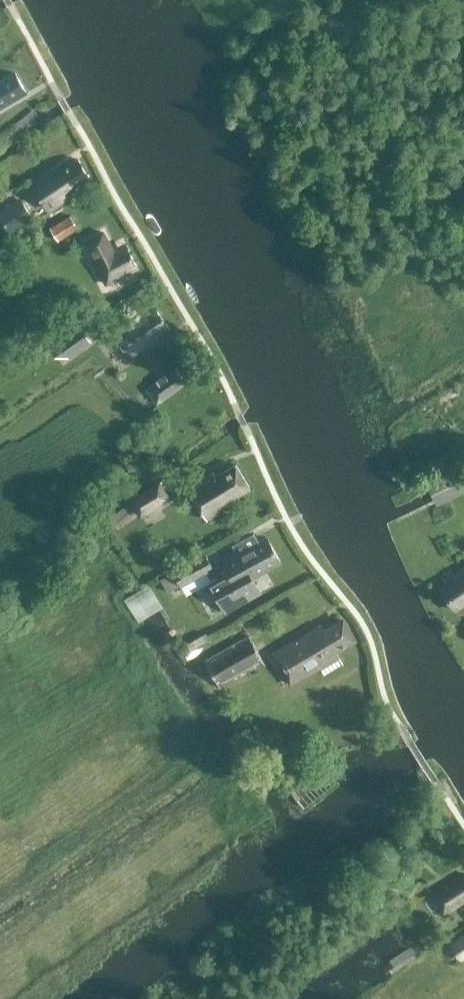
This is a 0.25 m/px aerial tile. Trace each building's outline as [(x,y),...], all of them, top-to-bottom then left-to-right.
[(26,92),(16,73),(0,82),(0,107),(26,92)] [(90,177),(78,161),(36,190),(50,210),(68,198),(66,195),(90,177)] [(0,212),(0,222),(10,237),(35,220),(21,198),(0,212)] [(50,228),(58,242),(79,230),(71,216),(50,228)] [(84,243),(106,283),(138,266),(128,248),(116,255),(104,232),(84,243)] [(156,309),(119,336),(133,356),(170,329),(156,309)] [(68,359),(91,342),(79,326),(49,348),(55,356),(68,359)] [(176,368),(146,389),(157,404),(187,384),(176,368)] [(233,505),(230,499),(250,487),(234,463),(215,476),(212,471),(187,488),(208,521),(233,505)] [(113,528),(136,511),(141,519),(170,500),(158,482),(129,501),(131,503),(107,521),(113,528)] [(280,561),(267,538),(258,543),(253,534),(233,545),(236,551),(221,559),(229,574),(210,584),(225,612),(260,593),(252,577),(280,561)] [(181,586),(213,568),(204,553),(171,570),(172,572),(161,579),(168,592),(180,585),(181,586)] [(454,609),(463,603),(463,574),(441,589),(454,609)] [(324,627),(276,655),(293,683),(339,657),(335,651),(354,640),(343,620),(326,630),(324,627)] [(206,662),(221,688),(264,664),(249,638),(206,662)] [(323,765),(289,792),(304,810),(338,783),(323,765)] [(433,897),(444,914),(463,901),(463,877),(433,897)] [(452,944),(462,959),(463,958),(463,936),(452,944)]
